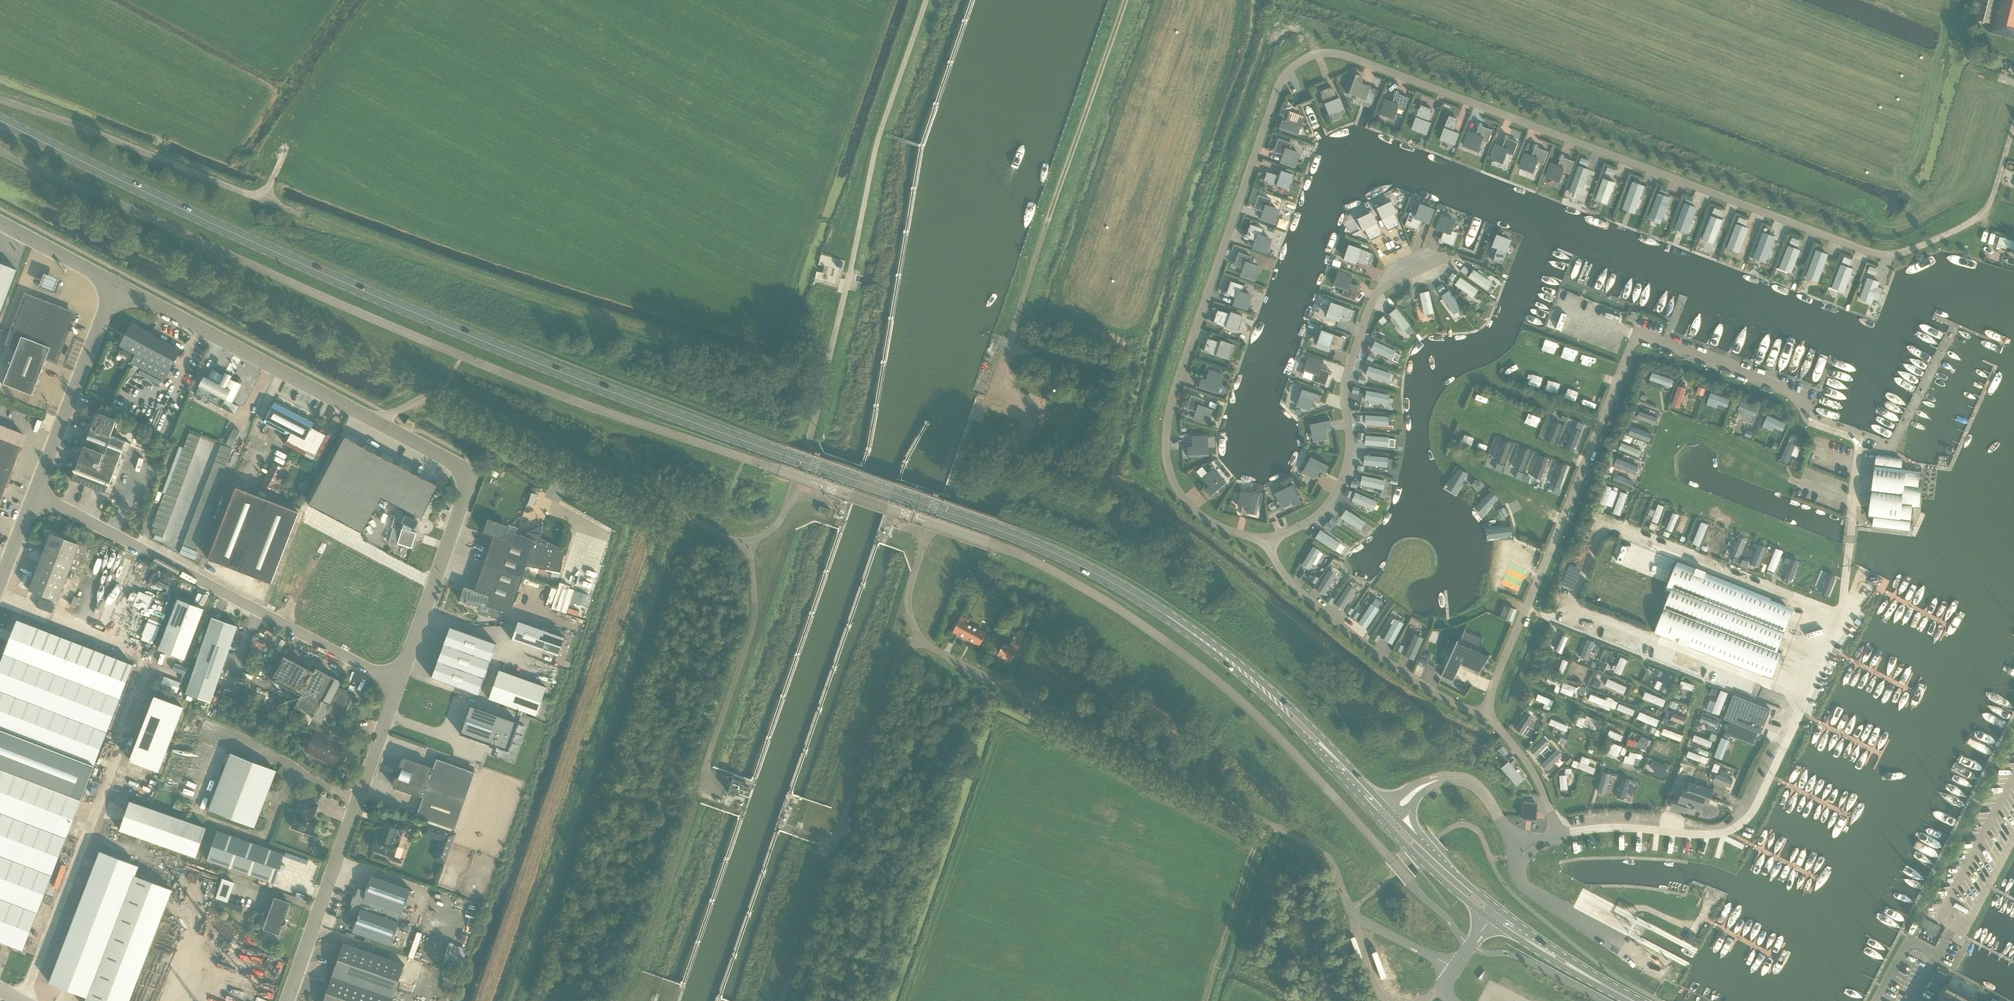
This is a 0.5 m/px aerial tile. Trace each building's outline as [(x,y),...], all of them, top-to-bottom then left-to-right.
[(1976,20),(1991,23),(1988,32),(2013,38),(2013,0),(1981,0),(1976,20)] [(1354,74),(1347,92),(1354,95),(1355,93),(1365,97),(1369,86),(1359,82),(1362,77),(1354,74)] [(1332,86),(1320,91),(1329,115),(1343,109),(1338,97),(1336,97),(1332,86)] [(1392,102),(1385,100),(1380,113),(1393,118),(1397,108),(1404,111),(1409,98),(1395,93),(1392,102)] [(1432,109),(1421,105),(1411,129),(1427,135),(1432,122),(1428,120),(1432,109)] [(1301,117),(1289,113),(1286,123),(1281,121),(1278,129),(1297,136),(1300,128),(1298,127),(1301,117)] [(1453,130),(1457,119),(1449,116),(1440,139),(1453,145),(1458,132),(1453,130)] [(1476,134),(1469,132),(1464,145),(1477,150),(1481,140),(1487,143),(1492,130),(1479,125),(1476,134)] [(1502,147),(1495,144),(1490,158),(1503,163),(1507,153),(1513,156),(1518,142),(1505,137),(1502,147)] [(1290,150),(1292,143),(1278,138),(1274,152),(1283,155),(1281,162),(1294,166),(1299,153),(1290,150)] [(1532,156),(1525,153),(1520,167),(1533,172),(1537,162),(1544,165),(1549,152),(1536,147),(1532,156)] [(1575,161),(1562,156),(1558,166),(1552,163),(1547,177),(1560,182),(1563,172),(1570,174),(1575,161)] [(1582,157),(1580,163),(1587,166),(1589,160),(1582,157)] [(1579,166),(1570,189),(1577,192),(1578,193),(1581,194),(1582,194),(1584,190),(1583,189),(1590,170),(1579,166)] [(1615,170),(1608,167),(1606,173),(1613,175),(1615,170)] [(1267,172),(1264,181),(1288,189),(1292,177),(1289,176),(1290,174),(1280,170),(1278,176),(1267,172)] [(1608,203),(1615,183),(1603,179),(1596,199),(1607,203),(1608,203)] [(1633,182),(1625,205),(1623,209),(1635,213),(1637,208),(1644,186),(1633,182)] [(1662,220),(1670,198),(1659,193),(1650,216),(1662,220)] [(1271,200),(1258,195),(1254,208),(1263,212),(1261,218),(1274,223),(1279,210),(1269,206),(1271,200)] [(1391,201),(1377,208),(1388,231),(1399,226),(1394,215),(1397,214),(1391,201)] [(1685,203),(1676,225),(1688,230),(1696,208),(1685,203)] [(1433,209),(1420,204),(1416,214),(1410,211),(1405,225),(1418,229),(1421,220),(1428,222),(1433,209)] [(1722,210),(1715,207),(1713,213),(1720,216),(1722,210)] [(1385,235),(1374,212),(1360,219),(1366,231),(1368,230),(1373,241),(1385,235)] [(1723,220),(1711,216),(1703,239),(1713,243),(1714,242),(1723,220)] [(1747,220),(1740,217),(1737,223),(1745,225),(1747,220)] [(1462,223),(1448,218),(1445,227),(1438,224),(1433,238),(1446,243),(1450,233),(1457,236),(1462,223)] [(1247,235),(1246,238),(1255,241),(1253,247),(1266,252),(1271,239),(1261,236),(1263,229),(1250,224),(1247,235)] [(1748,228),(1737,224),(1728,248),(1738,252),(1739,252),(1748,228)] [(1775,238),(1763,233),(1754,257),(1765,261),(1766,261),(1775,238)] [(1495,237),(1492,247),(1491,247),(1497,250),(1493,261),(1501,264),(1511,240),(1498,235),(1497,238),(1495,237)] [(1800,240),(1792,237),(1790,243),(1798,246),(1800,240)] [(2000,237),(1997,245),(2013,251),(2013,242),(2000,237)] [(1372,254),(1348,245),(1344,257),(1347,258),(1346,260),(1356,264),(1357,261),(1368,265),(1372,254)] [(1800,250),(1789,246),(1780,268),(1791,272),(1792,272),(1800,250)] [(1817,250),(1816,251),(1806,278),(1818,282),(1828,254),(1817,250)] [(1252,256),(1238,252),(1234,265),(1243,268),(1241,275),(1255,280),(1259,267),(1249,263),(1252,256)] [(1852,259),(1844,256),(1842,262),(1850,265),(1852,259)] [(17,270),(0,263),(0,314),(17,270)] [(1853,269),(1841,265),(1832,288),(1843,292),(1844,291),(1853,269)] [(1877,269),(1870,266),(1868,272),(1875,275),(1877,269)] [(45,269),(39,284),(56,290),(61,276),(45,269)] [(1350,283),(1352,277),(1338,272),(1334,285),(1344,289),(1341,295),(1354,300),(1359,287),(1350,283)] [(1868,278),(1860,298),(1871,302),(1872,302),(1880,282),(1868,278)] [(1230,281),(1226,294),(1236,297),(1233,304),(1247,309),(1251,296),(1241,292),(1244,285),(1230,281)] [(73,314),(25,295),(11,333),(7,343),(16,346),(2,383),(31,395),(45,357),(54,361),(73,314)] [(1355,311),(1330,302),(1326,315),(1329,316),(1328,318),(1338,321),(1338,322),(1339,322),(1340,319),(1351,323),(1355,311)] [(1217,310),(1213,322),(1239,331),(1243,319),(1239,317),(1240,315),(1229,312),(1228,314),(1217,310)] [(181,349),(172,345),(132,323),(120,345),(136,354),(131,363),(164,381),(169,372),(181,349)] [(1345,339),(1321,331),(1316,345),(1329,349),(1330,347),(1341,351),(1345,339)] [(1207,340),(1203,351),(1229,360),(1233,347),(1229,346),(1230,344),(1219,340),(1218,342),(1208,339),(1207,340)] [(1320,368),(1323,362),(1309,357),(1304,370),(1314,374),(1311,380),(1325,385),(1330,372),(1320,368)] [(224,398),(232,402),(241,385),(212,369),(208,377),(205,376),(195,394),(220,407),(224,398)] [(1201,380),(1198,388),(1217,395),(1220,387),(1217,386),(1221,375),(1209,371),(1208,372),(1209,372),(1205,382),(1201,380)] [(1322,394),(1302,387),(1300,395),(1302,396),(1299,406),(1310,410),(1310,409),(1313,400),(1319,402),(1322,394)] [(1202,406),(1205,400),(1191,395),(1186,408),(1196,412),(1193,418),(1207,423),(1212,410),(1202,406)] [(273,404),(264,422),(288,434),(283,442),(317,460),(329,437),(327,432),(316,426),(315,429),(312,428),(313,425),(273,404)] [(117,420),(100,414),(96,415),(76,468),(73,470),(74,472),(72,480),(106,493),(109,486),(111,484),(110,482),(126,441),(111,435),(117,420)] [(1329,418),(1309,422),(1311,430),(1313,430),(1315,440),(1327,438),(1325,428),(1331,427),(1329,418)] [(412,428),(414,424),(414,422),(408,419),(405,424),(412,428)] [(0,426),(0,500),(25,436),(0,426)] [(235,428),(227,443),(233,447),(241,432),(235,428)] [(201,437),(190,433),(188,438),(199,443),(201,437)] [(1188,457),(1208,456),(1208,447),(1205,447),(1204,437),(1191,437),(1191,438),(1192,438),(1192,448),(1187,448),(1188,457)] [(199,443),(188,438),(186,444),(197,448),(199,443)] [(338,441),(312,515),(330,522),(330,524),(349,530),(348,532),(367,539),(380,502),(403,510),(412,513),(423,517),(434,484),(410,476),(411,474),(392,467),(393,465),(374,459),(375,457),(356,450),(356,448),(338,441)] [(186,444),(184,449),(195,454),(197,448),(186,444)] [(233,449),(221,445),(219,450),(230,455),(233,449)] [(182,455),(193,459),(195,454),(184,449),(182,455)] [(230,455),(219,450),(217,456),(228,460),(230,455)] [(179,461),(191,465),(193,459),(182,455),(179,461)] [(1329,464),(1311,455),(1307,462),(1310,464),(1305,473),(1315,478),(1316,478),(1315,478),(1320,469),(1325,472),(1329,464)] [(217,456),(215,462),(226,466),(228,460),(217,456)] [(1902,459),(1876,456),(1871,503),(1876,503),(1873,525),(1908,530),(1911,506),(1915,507),(1918,486),(1914,485),(1916,471),(1906,470),(1906,468),(1901,467),(1902,459)] [(177,466),(188,471),(191,465),(179,461),(177,466)] [(226,466),(215,462),(213,467),(224,471),(226,466)] [(285,468),(274,462),(260,489),(278,498),(284,486),(278,483),(285,468)] [(175,472),(186,476),(188,471),(177,466),(175,472)] [(224,471),(213,467),(211,473),(222,477),(224,471)] [(1206,490),(1212,497),(1227,483),(1221,477),(1219,479),(1213,471),(1203,479),(1203,480),(1210,487),(1206,490)] [(173,477),(184,482),(186,476),(175,472),(173,477)] [(222,477),(211,473),(209,478),(220,483),(222,477)] [(171,483),(182,487),(184,482),(173,477),(171,483)] [(220,483),(209,478),(206,484),(218,488),(220,483)] [(169,489),(180,493),(182,487),(171,483),(169,489)] [(218,488),(206,484),(204,489),(216,494),(218,488)] [(1287,490),(1277,495),(1283,507),(1283,506),(1292,502),(1294,506),(1302,502),(1294,484),(1286,488),(1287,490)] [(299,512),(236,487),(208,559),(271,583),(299,512)] [(167,494),(178,499),(180,493),(169,489),(167,494)] [(216,494),(204,489),(202,495),(213,499),(216,494)] [(1239,505),(1239,504),(1249,507),(1248,513),(1256,515),(1260,495),(1252,493),(1252,495),(1241,493),(1239,505)] [(167,494),(165,494),(163,499),(176,504),(178,499),(167,494)] [(213,499),(202,495),(200,500),(211,505),(213,499)] [(176,504),(163,499),(160,504),(173,510),(176,504)] [(524,502),(518,499),(515,505),(521,508),(524,502)] [(211,505),(200,500),(198,506),(211,511),(213,505),(211,505)] [(173,510),(160,504),(158,510),(171,515),(173,510)] [(211,511),(198,506),(196,511),(209,516),(211,511)] [(171,515),(158,510),(156,515),(169,521),(171,515)] [(389,539),(389,542),(390,544),(393,546),(395,546),(398,544),(399,542),(412,547),(417,532),(411,530),(412,528),(415,529),(419,522),(410,518),(412,513),(403,510),(402,514),(401,516),(395,515),(392,527),(393,527),(389,539)] [(209,516),(196,511),(194,517),(207,522),(209,516)] [(169,521),(156,515),(154,521),(167,526),(169,521)] [(207,522),(194,517),(192,522),(205,528),(207,522)] [(494,536),(484,563),(523,577),(527,566),(561,572),(565,550),(541,537),(541,534),(531,533),(528,531),(525,536),(507,530),(508,526),(488,519),(483,532),(494,536)] [(167,526),(154,521),(152,526),(154,527),(165,531),(167,526)] [(205,528),(192,522),(189,528),(202,533),(205,528)] [(154,527),(152,533),(163,537),(165,531),(154,527)] [(202,533),(189,528),(187,534),(200,539),(202,533)] [(58,601),(80,545),(51,533),(29,590),(58,601)] [(200,539),(187,534),(185,539),(198,544),(200,539)] [(198,544),(185,539),(183,545),(196,550),(198,544)] [(1706,572),(1677,561),(1665,590),(1671,592),(1655,633),(1688,646),(1763,675),(1764,672),(1774,676),(1783,653),(1778,651),(1787,628),(1783,626),(1789,608),(1771,601),(1772,598),(1706,572)] [(523,577),(484,563),(475,590),(464,586),(460,600),(480,607),(481,603),(510,613),(523,577)] [(204,609),(178,599),(159,649),(184,659),(204,609)] [(1374,607),(1370,604),(1367,608),(1368,608),(1358,623),(1365,628),(1377,610),(1374,607)] [(986,633),(978,629),(966,623),(968,620),(961,616),(953,631),(979,645),(986,633)] [(237,626),(212,617),(186,694),(211,702),(237,626)] [(1398,622),(1394,619),(1391,623),(1392,624),(1383,640),(1391,644),(1401,624),(1398,622)] [(38,783),(81,799),(94,765),(107,731),(120,698),(133,665),(17,620),(4,653),(0,665),(0,768),(38,783)] [(558,656),(564,637),(518,621),(512,640),(558,656)] [(497,644),(450,627),(432,678),(478,694),(497,644)] [(1465,629),(1464,629),(1458,643),(1456,642),(1457,640),(1456,640),(1441,677),(1443,673),(1453,678),(1452,682),(1461,663),(1479,671),(1476,675),(1477,675),(1490,654),(1489,654),(1488,656),(1479,652),(1483,637),(1482,641),(1463,633),(1465,629)] [(1026,632),(1021,630),(1020,630),(1017,636),(1022,639),(1026,632)] [(1034,639),(1027,635),(1020,648),(1027,651),(1034,639)] [(1011,641),(1009,646),(1003,643),(997,654),(1011,661),(1017,650),(1016,650),(1019,645),(1011,641)] [(1430,657),(1422,653),(1417,665),(1425,669),(1430,657)] [(547,687),(500,671),(490,699),(536,715),(537,715),(547,687)] [(337,690),(335,692),(328,704),(322,701),(308,728),(317,732),(307,750),(334,765),(344,747),(326,737),(331,728),(322,724),(326,715),(340,722),(352,700),(352,697),(351,695),(349,693),(343,689),(340,689),(337,690)] [(1771,710),(1734,695),(1725,719),(1762,733),(1771,710)] [(184,707),(155,696),(130,760),(159,771),(184,707)] [(470,705),(460,734),(508,751),(518,722),(470,705)] [(1508,753),(1503,745),(1498,750),(1503,757),(1508,753)] [(254,827),(276,770),(231,753),(209,809),(254,827)] [(433,768),(406,759),(395,788),(423,798),(417,816),(455,829),(475,772),(437,759),(433,768)] [(81,799),(0,768),(0,941),(23,949),(81,799)] [(742,785),(743,783),(743,782),(733,778),(728,792),(738,795),(739,793),(746,795),(749,787),(742,785)] [(176,783),(163,779),(161,784),(174,788),(176,783)] [(1709,804),(1713,791),(1690,783),(1688,788),(1685,787),(1680,799),(1675,797),(1671,808),(1685,812),(1687,806),(1701,811),(1704,802),(1709,804)] [(196,857),(206,828),(130,801),(120,830),(196,857)] [(318,805),(307,801),(302,814),(298,813),(292,827),(313,835),(318,820),(313,818),(318,805)] [(1537,804),(1523,803),(1522,819),(1535,820),(1537,804)] [(405,824),(388,818),(384,830),(386,830),(384,836),(378,834),(373,849),(393,856),(405,824)] [(457,832),(426,822),(422,834),(441,840),(434,859),(446,864),(457,832)] [(274,883),(284,854),(218,831),(208,860),(274,883)] [(138,866),(100,851),(50,982),(87,997),(134,875),(138,866)] [(87,997),(86,1000),(129,1000),(172,890),(134,875),(87,997)] [(350,913),(358,916),(353,931),(391,945),(410,889),(372,876),(367,891),(359,888),(350,913)] [(234,883),(222,878),(216,898),(228,902),(234,883)] [(290,903),(275,898),(264,929),(279,934),(283,925),(284,925),(285,924),(286,923),(287,922),(287,921),(287,920),(287,919),(286,919),(286,918),(285,918),(285,917),(290,903)] [(1941,927),(1924,917),(1920,924),(1938,933),(1941,927)] [(344,942),(323,1000),(392,1000),(405,964),(344,942)] [(1945,982),(1943,986),(1941,985),(1937,991),(1932,1000),(1980,1000),(1945,982)]
